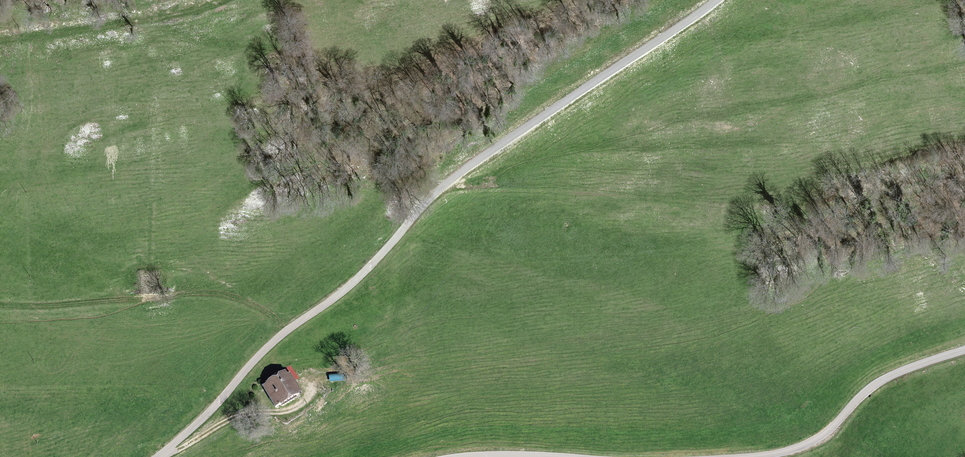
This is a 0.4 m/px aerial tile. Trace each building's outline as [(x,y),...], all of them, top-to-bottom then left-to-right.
[(264,385),(276,406),(299,392),(286,371),(264,385)]
